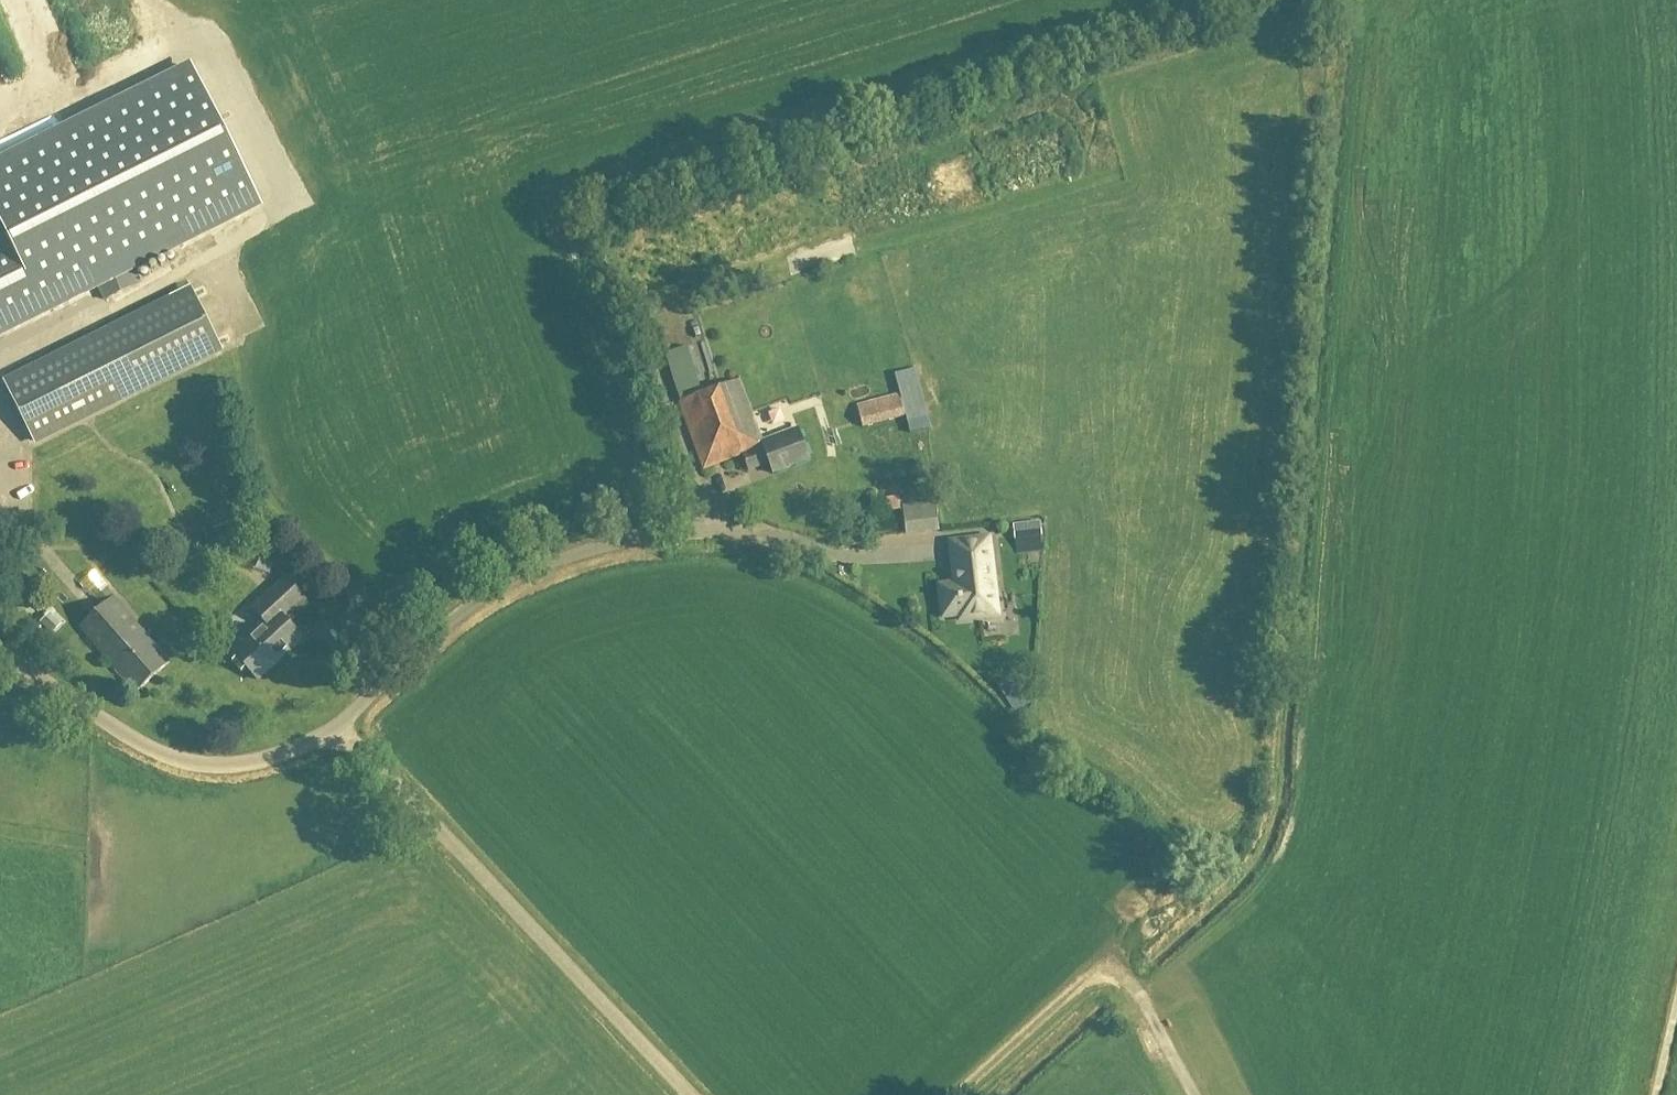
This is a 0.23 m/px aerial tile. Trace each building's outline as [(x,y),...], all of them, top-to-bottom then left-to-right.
[(96,286),(104,302),(135,287),(133,282),(137,280),(134,273),(130,275),(127,270),(258,205),(190,70),(0,164),(0,222),(10,241),(0,246),(0,334),(96,286)] [(33,443),(132,394),(220,350),(191,293),(5,386),(33,443)] [(665,356),(681,403),(703,396),(687,349),(665,356)] [(902,418),(908,437),(929,431),(914,370),(893,376),(899,397),(858,408),(864,430),(902,418)] [(703,396),(681,403),(679,404),(703,471),(742,458),(747,472),(768,464),(772,475),(809,461),(797,429),(760,443),(739,383),(703,396)] [(958,586),(938,588),(942,619),(964,617),(969,621),(978,620),(983,614),(996,613),(994,597),(991,597),(989,578),(992,578),(987,540),(949,545),(953,573),(956,573),(958,586)] [(258,682),(276,665),(302,641),(284,621),(306,602),(286,581),(252,611),(264,624),(232,654),(258,682)] [(135,694),(169,663),(147,638),(146,639),(112,600),(78,631),(135,694)]
